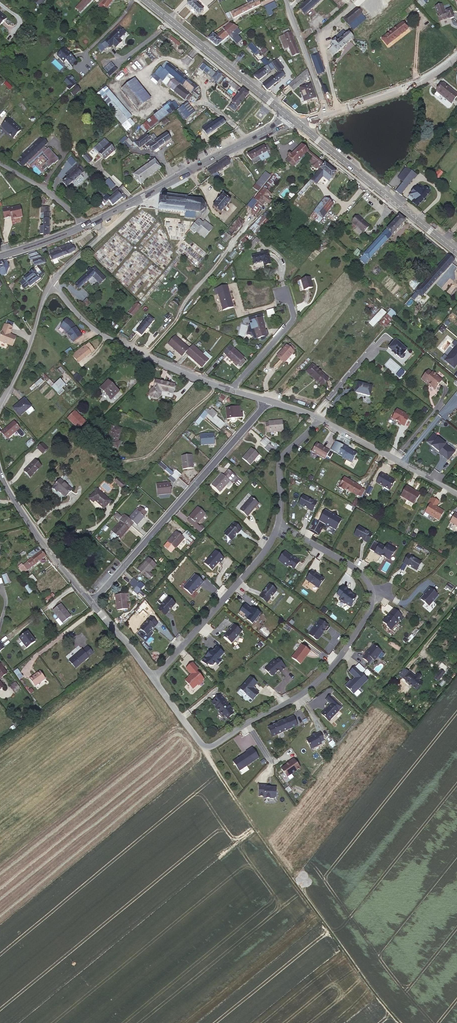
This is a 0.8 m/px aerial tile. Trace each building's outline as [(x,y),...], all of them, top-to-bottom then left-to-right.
[(75,9),(80,13),(92,0),(83,0),(75,9)] [(106,7),(107,8),(113,0),(105,0),(104,1),(101,4),(102,5),(106,7)] [(197,2),(199,0),(191,0),(187,5),(199,16),(203,11),(199,7),(201,5),(197,2)] [(258,0),(247,0),(246,0),(248,4),(231,13),(233,18),(260,5),(258,0)] [(299,9),(304,16),(321,0),(309,0),(299,9)] [(270,8),(271,10),(277,7),(274,2),(264,7),(266,10),(270,8)] [(450,10),(444,12),(441,5),(435,7),(440,21),(448,18),(448,20),(453,18),(450,10)] [(362,14),(357,8),(343,19),(348,25),(362,14)] [(221,28),(223,30),(231,23),(229,22),(221,28)] [(230,24),(223,30),(215,37),(213,34),(208,40),(217,47),(229,36),(235,42),(239,38),(236,35),(241,31),(237,27),(233,25),(231,23),(230,24)] [(385,36),(390,43),(407,29),(402,23),(385,36)] [(125,33),(119,27),(110,36),(109,35),(97,47),(102,52),(105,49),(108,47),(110,48),(113,45),(116,48),(122,42),(119,39),(125,33)] [(332,47),(337,53),(353,38),(348,32),(344,36),(341,32),(334,38),(335,40),(331,43),(333,46),(332,47)] [(299,54),(290,33),(284,35),(279,37),(284,49),(289,48),(292,56),(299,54)] [(387,45),(390,43),(385,36),(382,39),(387,45)] [(257,50),(251,43),(248,47),(253,53),(257,50)] [(334,56),(337,53),(332,47),(329,50),(334,56)] [(311,56),(318,54),(315,48),(309,50),(311,56)] [(76,61),(64,49),(57,55),(64,62),(66,61),(71,66),(76,61)] [(311,60),(317,76),(321,75),(320,72),(324,71),(319,57),(311,60)] [(262,86),(267,91),(285,76),(281,70),(283,68),(277,59),(272,63),(278,72),(262,86)] [(197,88),(166,62),(161,68),(198,98),(200,95),(194,91),(197,88)] [(117,70),(115,67),(107,74),(110,77),(117,70)] [(217,82),(223,74),(218,70),(216,73),(211,69),(207,74),(212,78),(217,82)] [(307,69),(301,75),(305,81),(310,77),(307,69)] [(266,75),(263,70),(253,77),(258,81),(266,75)] [(69,91),(76,85),(72,80),(73,79),(70,75),(62,83),(63,83),(64,83),(65,82),(68,86),(66,88),(69,91)] [(301,75),(289,85),(293,91),(305,81),(301,75)] [(180,86),(173,80),(168,87),(185,101),(186,100),(189,102),(193,97),(190,95),(180,86)] [(148,102),(132,82),(121,90),(137,111),(148,102)] [(238,108),(248,95),(233,82),(231,86),(237,91),(240,94),(232,104),(229,107),(235,112),(238,108)] [(443,83),(437,92),(451,104),(456,97),(456,95),(443,83)] [(315,98),(310,84),(300,88),(304,102),(315,98)] [(80,90),(76,86),(69,92),(74,97),(80,90)] [(131,116),(105,87),(96,95),(122,124),(131,116)] [(168,114),(163,108),(145,122),(150,128),(168,114)] [(207,136),(225,123),(220,118),(209,126),(207,124),(203,127),(203,128),(202,129),(203,130),(207,136)] [(9,120),(1,127),(13,139),(21,131),(9,120)] [(145,134),(134,142),(139,148),(145,144),(147,147),(150,145),(154,151),(171,140),(167,134),(157,140),(154,134),(148,138),(145,134)] [(47,143),(43,138),(17,163),(22,168),(28,162),(29,164),(43,151),(44,152),(44,153),(50,159),(49,160),(48,159),(49,160),(48,161),(48,160),(45,164),(49,168),(54,163),(54,164),(58,160),(58,159),(48,148),(46,151),(43,147),(47,143)] [(114,151),(108,145),(98,153),(104,159),(114,151)] [(264,146),(247,155),(252,161),(253,164),(261,160),(261,162),(269,157),(267,152),(270,151),(267,145),(264,147),(264,146)] [(286,160),(292,166),(305,154),(314,162),(312,165),(315,168),(316,166),(320,168),(323,164),(308,151),(302,146),(292,156),(291,154),(290,154),(288,154),(288,155),(289,157),(286,160)] [(43,151),(29,164),(30,164),(43,151)] [(85,153),(82,156),(87,162),(91,159),(85,153)] [(133,175),(141,185),(147,178),(161,168),(153,158),(151,157),(149,159),(151,162),(133,175)] [(229,162),(229,158),(225,158),(207,170),(211,176),(212,176),(216,179),(219,176),(217,172),(229,165),(228,162),(229,162)] [(236,168),(240,173),(245,180),(251,175),(239,160),(233,165),(236,168)] [(78,163),(75,166),(82,173),(85,170),(78,163)] [(324,164),(320,169),(332,178),(336,173),(324,164)] [(82,173),(75,166),(65,174),(68,177),(62,183),(67,188),(82,173)] [(332,178),(320,169),(311,180),(313,182),(315,183),(315,184),(318,180),(319,181),(323,176),(329,182),(332,178)] [(438,169),(434,174),(438,178),(443,172),(438,169)] [(265,172),(256,184),(261,188),(271,176),(265,172)] [(273,173),(268,183),(273,186),(279,176),(273,173)] [(396,191),(400,195),(413,178),(409,175),(396,191)] [(261,188),(256,184),(250,191),(255,196),(261,188)] [(309,186),(306,184),(297,195),(300,197),(309,186)] [(412,202),(424,188),(420,185),(418,187),(417,186),(409,196),(410,196),(409,198),(412,202)] [(105,195),(99,188),(96,190),(102,197),(105,195)] [(265,201),(267,202),(269,199),(267,198),(271,194),(263,188),(255,200),(262,205),(265,201)] [(429,193),(424,188),(412,202),(418,206),(429,193)] [(107,194),(102,198),(107,203),(108,201),(113,206),(122,198),(123,199),(126,197),(120,190),(110,198),(107,194)] [(188,197),(182,196),(182,195),(181,196),(178,195),(177,196),(177,195),(172,195),(172,194),(172,195),(168,194),(167,194),(162,194),(163,193),(162,193),(162,194),(161,194),(160,194),(160,195),(161,195),(161,198),(160,198),(159,206),(160,206),(159,209),(158,210),(159,210),(160,211),(161,211),(165,211),(165,212),(166,212),(166,211),(170,212),(170,213),(170,212),(174,212),(174,213),(175,213),(175,212),(180,213),(179,214),(180,214),(180,218),(185,218),(185,217),(196,219),(199,219),(200,213),(204,210),(204,209),(205,205),(204,204),(202,201),(203,200),(202,199),(201,200),(197,200),(197,199),(196,199),(196,200),(192,199),(192,198),(191,199),(187,199),(188,197)] [(217,203),(213,207),(220,214),(224,209),(224,210),(227,206),(230,202),(223,195),(219,200),(219,199),(216,203),(217,203)] [(333,204),(325,198),(311,215),(320,222),(333,204)] [(10,207),(3,209),(5,218),(11,217),(12,218),(13,219),(22,217),(20,206),(10,208),(10,207)] [(43,234),(43,237),(49,235),(49,219),(50,207),(41,207),(41,213),(43,213),(43,227),(40,226),(40,234),(43,234)] [(250,229),(256,233),(266,218),(260,214),(250,229)] [(405,221),(399,216),(382,235),(364,254),(369,259),(387,239),(388,240),(392,235),(405,221)] [(232,224),(237,229),(244,221),(239,217),(232,224)] [(352,223),(363,233),(369,227),(357,217),(352,223)] [(197,221),(190,229),(195,233),(196,231),(204,238),(212,228),(204,221),(203,223),(198,219),(197,221)] [(75,251),(71,243),(50,251),(51,255),(50,256),(52,261),(69,254),(75,251)] [(38,265),(45,263),(45,261),(44,260),(42,259),(43,259),(35,251),(28,253),(31,261),(33,260),(35,266),(34,269),(30,273),(24,279),(26,282),(22,285),(24,289),(29,285),(30,287),(41,279),(39,277),(44,273),(38,265)] [(268,252),(252,256),(254,265),(263,262),(264,266),(271,265),(268,252)] [(369,259),(364,254),(360,259),(365,264),(369,259)] [(448,255),(416,292),(422,297),(454,261),(448,255)] [(1,274),(6,272),(5,268),(9,267),(7,260),(0,262),(0,273),(1,274)] [(105,279),(94,267),(91,270),(89,268),(87,270),(89,273),(75,286),(79,290),(93,276),(98,282),(99,281),(101,283),(105,279)] [(419,283),(410,275),(405,281),(414,289),(419,283)] [(313,288),(310,278),(301,280),(304,290),(313,288)] [(233,308),(227,285),(216,288),(223,311),(233,308)] [(128,314),(132,317),(141,306),(137,303),(128,314)] [(372,326),(386,312),(381,308),(368,322),(372,326)] [(379,321),(384,326),(397,314),(392,308),(379,321)] [(253,320),(251,320),(252,324),(248,325),(246,334),(252,336),(253,340),(260,338),(261,341),(263,340),(265,338),(265,337),(267,336),(262,318),(263,317),(262,314),(252,317),(253,320)] [(148,316),(136,332),(141,336),(145,332),(147,329),(154,321),(148,316)] [(72,323),(66,319),(60,327),(64,330),(73,342),(81,336),(75,328),(74,329),(72,326),(73,325),(72,323)] [(5,324),(2,331),(1,331),(0,331),(0,332),(0,336),(0,341),(11,347),(15,337),(9,335),(12,328),(5,324)] [(168,344),(182,357),(185,353),(189,349),(175,336),(168,344)] [(233,339),(229,344),(234,348),(237,343),(233,339)] [(408,349),(396,339),(388,347),(392,351),(397,354),(400,358),(401,357),(402,358),(404,358),(405,356),(405,354),(404,353),(408,349)] [(203,354),(192,345),(189,349),(185,353),(202,368),(209,360),(203,354)] [(294,352),(287,345),(277,356),(285,362),(294,352)] [(445,360),(454,368),(456,364),(456,345),(445,360)] [(91,353),(85,346),(79,350),(79,351),(72,355),(78,363),(91,353)] [(238,365),(243,359),(244,358),(234,349),(233,349),(230,346),(223,353),(227,356),(237,366),(238,365)] [(205,352),(203,354),(209,360),(211,357),(205,352)] [(246,361),(243,359),(238,365),(240,367),(246,361)] [(309,375),(316,368),(312,365),(306,372),(309,375)] [(328,379),(316,368),(309,375),(322,386),(328,379)] [(432,372),(429,370),(421,378),(428,384),(429,383),(431,385),(435,389),(442,380),(433,372),(432,372)] [(43,382),(40,379),(35,384),(38,387),(43,382)] [(60,379),(54,385),(52,387),(57,393),(62,388),(65,385),(60,379)] [(119,392),(108,381),(101,389),(111,399),(119,392)] [(173,385),(159,381),(157,389),(171,393),(173,385)] [(358,381),(355,391),(370,395),(373,385),(358,381)] [(34,410),(24,399),(13,409),(20,416),(25,411),(29,415),(34,410)] [(236,407),(226,408),(227,419),(230,419),(235,418),(238,418),(237,413),(236,407)] [(206,412),(223,427),(225,424),(215,415),(217,413),(212,409),(210,411),(208,409),(206,412)] [(406,413),(397,409),(392,418),(399,421),(398,422),(404,425),(409,416),(405,414),(406,413)] [(86,422),(75,411),(68,418),(79,429),(86,422)] [(220,430),(223,427),(206,412),(204,411),(199,416),(203,420),(206,417),(220,430)] [(269,421),(269,423),(270,431),(270,432),(283,431),(282,420),(269,421)] [(20,428),(14,421),(1,432),(7,439),(20,428)] [(117,442),(118,441),(121,428),(112,426),(106,445),(118,449),(119,443),(117,442)] [(214,433),(200,434),(201,445),(215,444),(214,433)] [(455,452),(434,434),(428,442),(443,455),(442,455),(448,460),(455,452)] [(274,450),(275,451),(279,447),(272,440),(271,442),(265,437),(262,440),(274,450)] [(274,450),(262,440),(260,442),(266,447),(264,449),(270,454),(274,450)] [(47,449),(42,443),(37,448),(42,454),(47,449)] [(316,444),(311,452),(325,459),(329,451),(316,444)] [(352,463),(357,453),(348,448),(343,445),(338,454),(343,457),(342,458),(352,463)] [(259,455),(251,448),(242,458),(250,465),(259,455)] [(192,455),(181,456),(183,469),(193,468),(192,455)] [(41,466),(35,460),(24,471),(30,477),(41,466)] [(167,467),(161,462),(158,465),(165,470),(167,467)] [(167,467),(165,470),(172,476),(175,479),(176,480),(179,477),(173,472),(167,467)] [(242,482),(229,470),(224,476),(222,474),(211,485),(219,492),(226,485),(229,487),(232,483),(233,484),(234,482),(238,486),(242,482)] [(389,490),(394,481),(381,474),(376,482),(389,490)] [(361,488),(362,488),(344,478),(339,487),(344,490),(344,489),(351,493),(351,492),(357,496),(358,495),(361,488)] [(72,490),(60,479),(52,488),(57,492),(58,490),(65,497),(72,490)] [(125,485),(120,480),(118,479),(115,482),(122,488),(125,485)] [(170,483),(156,484),(157,495),(171,494),(170,483)] [(414,504),(420,494),(406,486),(400,496),(414,504)] [(110,501),(97,490),(89,499),(93,502),(95,500),(104,508),(110,501)] [(252,496),(241,509),(248,515),(259,502),(252,496)] [(317,503),(303,496),(299,503),(312,510),(317,503)] [(425,513),(429,515),(429,514),(434,517),(434,518),(439,521),(444,511),(439,509),(436,507),(439,501),(433,497),(430,498),(428,503),(429,504),(427,509),(425,513)] [(137,510),(143,516),(146,513),(140,507),(137,510)] [(194,521),(191,524),(200,532),(204,528),(201,525),(199,526),(197,524),(206,514),(198,507),(189,517),(189,518),(194,521)] [(122,517),(131,526),(134,523),(136,525),(144,517),(143,516),(137,510),(136,510),(129,518),(124,514),(122,517)] [(331,515),(325,511),(320,520),(326,524),(327,527),(331,526),(336,529),(342,519),(336,516),(335,513),(332,513),(331,515)] [(120,539),(131,526),(122,517),(121,517),(119,520),(121,521),(112,532),(113,533),(117,537),(120,539)] [(235,522),(225,534),(232,539),(242,527),(235,522)] [(372,535),(359,527),(355,534),(368,542),(372,535)] [(181,536),(176,531),(167,541),(175,548),(184,538),(187,540),(186,542),(189,545),(193,541),(189,538),(184,533),(181,536)] [(385,547),(379,544),(374,553),(381,556),(381,555),(385,557),(389,560),(392,555),(393,555),(396,550),(387,544),(385,547)] [(46,556),(39,547),(28,554),(32,558),(23,565),(27,571),(46,556)] [(216,550),(205,563),(213,569),(217,564),(217,563),(218,562),(219,562),(220,561),(221,562),(224,558),(216,550)] [(295,557),(294,558),(285,551),(280,559),(280,561),(287,566),(289,564),(294,569),(300,561),(295,557)] [(421,563),(408,555),(404,563),(417,570),(421,563)] [(141,572),(142,574),(146,577),(146,576),(150,580),(153,576),(149,573),(156,565),(148,558),(138,569),(141,572)] [(23,573),(27,571),(23,565),(19,568),(23,573)] [(312,570),(306,579),(319,587),(325,579),(312,570)] [(195,574),(183,586),(191,594),(196,588),(197,589),(203,582),(195,574)] [(131,582),(141,590),(144,585),(141,582),(139,584),(134,579),(131,582)] [(137,594),(141,590),(131,582),(129,584),(134,589),(133,591),(137,594)] [(270,584),(260,596),(267,602),(277,590),(270,584)] [(349,589),(343,585),(337,594),(341,597),(339,600),(344,603),(345,603),(351,606),(354,601),(353,600),(356,596),(352,593),(351,593),(349,592),(350,592),(348,591),(349,589)] [(429,606),(438,595),(430,588),(426,591),(427,592),(421,599),(429,606)] [(55,597),(52,593),(44,600),(46,603),(55,597)] [(127,600),(126,595),(126,594),(115,595),(117,610),(128,609),(127,600)] [(169,597),(159,608),(165,614),(176,603),(169,597)] [(70,616),(61,604),(53,611),(62,623),(70,616)] [(251,608),(245,604),(238,614),(244,618),(245,616),(248,618),(247,619),(253,623),(254,621),(256,622),(258,620),(260,617),(259,616),(260,613),(255,609),(254,609),(254,610),(251,608)] [(394,608),(389,614),(390,614),(387,618),(386,617),(383,621),(387,625),(387,626),(391,630),(398,621),(397,621),(402,615),(394,608)] [(152,617),(141,628),(148,634),(158,622),(152,617)] [(317,624),(309,634),(316,639),(318,639),(321,635),(320,635),(322,633),(325,630),(326,631),(327,631),(330,627),(330,626),(320,619),(316,623),(317,624)] [(242,631),(234,624),(229,630),(229,631),(225,635),(225,637),(232,643),(242,631)] [(35,642),(27,632),(19,639),(26,649),(35,642)] [(310,651),(302,644),(292,657),(300,664),(310,651)] [(382,651),(373,645),(369,651),(367,649),(364,653),(366,654),(362,658),(369,663),(372,659),(374,661),(382,651)] [(224,653),(217,646),(212,651),(211,650),(202,660),(207,665),(208,663),(210,665),(213,665),(216,662),(218,664),(222,660),(220,658),(224,653)] [(76,668),(85,660),(92,654),(87,648),(83,651),(82,650),(69,661),(76,668)] [(16,665),(10,656),(6,659),(13,668),(16,665)] [(286,667),(279,659),(276,662),(274,660),(269,664),(270,665),(265,669),(271,675),(273,676),(276,672),(277,671),(278,671),(279,670),(281,672),(286,667)] [(86,661),(85,660),(76,668),(77,669),(86,661)] [(197,671),(198,669),(193,662),(187,668),(192,674),(185,680),(193,689),(198,684),(198,685),(203,681),(202,680),(204,679),(197,671)] [(367,680),(355,667),(349,672),(355,678),(353,680),(353,681),(352,682),(350,681),(346,685),(346,687),(353,694),(367,680)] [(415,677),(404,668),(399,675),(416,689),(421,682),(418,680),(421,677),(417,674),(415,677)] [(438,681),(445,673),(441,670),(435,679),(438,681)] [(35,686),(45,679),(40,671),(29,679),(35,686)] [(82,675),(78,672),(76,674),(64,685),(67,688),(79,677),(79,678),(82,675)] [(251,677),(240,689),(253,700),(259,693),(253,688),(257,683),(251,677)] [(20,689),(16,683),(12,686),(10,687),(15,693),(20,689)] [(226,699),(221,694),(212,702),(217,707),(216,708),(220,712),(222,715),(223,715),(223,716),(225,715),(228,718),(234,713),(230,709),(232,708),(228,703),(227,704),(224,701),(226,699)] [(331,703),(321,714),(329,721),(339,711),(331,703)] [(298,725),(293,716),(286,719),(286,718),(282,720),(282,721),(273,725),(277,734),(298,725)] [(313,737),(306,740),(311,749),(321,744),(320,742),(324,740),(320,733),(316,734),(316,733),(312,735),(313,737)] [(247,752),(233,761),(239,771),(259,757),(252,747),(246,751),(247,752)] [(300,768),(294,759),(289,762),(290,762),(281,768),(287,777),(300,768)] [(276,797),(276,787),(270,787),(269,787),(267,787),(267,785),(259,785),(259,796),(264,796),(264,797),(265,798),(274,798),(276,797)]
